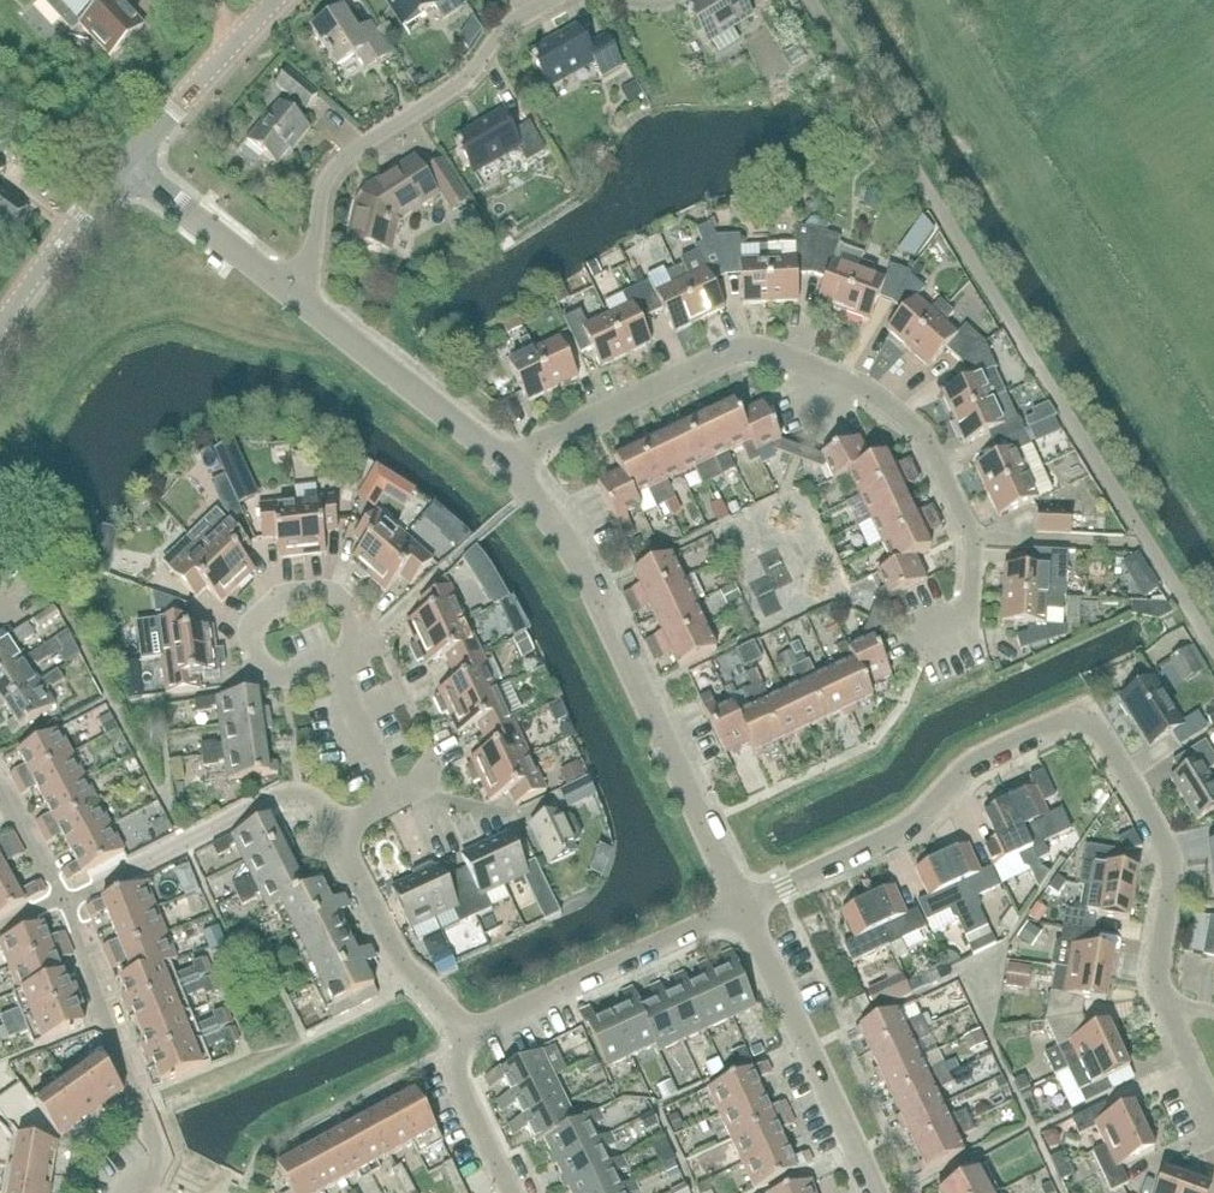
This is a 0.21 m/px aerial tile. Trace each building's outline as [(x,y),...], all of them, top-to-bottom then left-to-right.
[(73,33),(81,26),(111,58),(144,27),(118,0),(42,0),(73,33)] [(462,8),(457,0),(388,0),(403,25),(435,5),(444,19),(462,8)] [(688,8),(709,41),(718,54),(738,41),(730,28),(751,15),(741,0),(700,0),(688,8)] [(366,67),(389,53),(370,23),(357,31),(343,9),(312,29),(335,66),(357,53),(366,67)] [(602,76),(620,66),(605,39),(587,49),(575,28),(529,54),(548,88),(594,62),(602,76)] [(85,60),(66,39),(51,52),(69,73),(85,60)] [(306,109),(317,96),(288,72),(277,83),(293,97),(285,106),(281,103),(271,115),(270,114),(247,141),(276,165),(296,142),(297,143),(310,128),(296,114),(303,107),(306,109)] [(635,82),(621,90),(627,103),(642,95),(635,82)] [(527,162),(544,152),(528,124),(512,133),(500,113),(454,140),(473,172),(518,146),(527,162)] [(452,211),(465,203),(439,163),(422,174),(413,160),(366,190),(357,204),(348,240),(389,250),(396,222),(399,220),(440,193),(452,211)] [(26,211),(0,191),(0,224),(11,232),(26,211)] [(903,256),(923,226),(908,216),(888,247),(903,256)] [(840,240),(825,234),(829,225),(823,223),(819,231),(811,275),(825,280),(818,304),(843,313),(858,272),(833,263),(840,240)] [(676,270),(701,322),(725,311),(712,283),(726,278),(716,236),(711,224),(697,231),(702,242),(694,246),(698,253),(680,262),(682,267),(676,270)] [(811,275),(819,231),(795,227),(796,245),(769,247),(772,305),(799,304),(797,276),(811,275)] [(760,262),(741,263),(738,235),(716,236),(726,278),(741,277),(743,306),(772,305),(769,247),(759,247),(760,262)] [(208,264),(218,273),(223,268),(213,259),(208,264)] [(922,263),(919,261),(918,261),(910,272),(911,273),(892,304),(902,314),(886,332),(907,350),(945,307),(940,302),(931,310),(918,298),(924,290),(916,282),(924,270),(919,266),(922,263)] [(602,274),(596,262),(589,266),(594,277),(602,274)] [(884,282),(871,277),(874,267),(861,263),(858,272),(843,313),(869,323),(877,300),(892,304),(911,273),(910,272),(890,265),(884,282)] [(649,281),(638,287),(652,316),(663,311),(675,334),(701,322),(676,270),(665,274),(664,271),(648,278),(649,281)] [(570,300),(563,286),(552,291),(559,305),(570,300)] [(640,322),(652,316),(638,287),(622,294),(629,308),(608,317),(627,356),(651,345),(640,322)] [(945,307),(907,350),(927,368),(945,349),(960,362),(986,343),(966,326),(958,334),(946,323),(954,315),(946,307),(945,307)] [(508,334),(522,327),(515,313),(501,320),(508,334)] [(627,356),(608,317),(586,328),(579,314),(568,320),(582,349),(592,344),(603,367),(627,356)] [(554,391),(535,351),(528,338),(519,343),(525,356),(508,364),(527,403),(554,391)] [(554,391),(575,381),(577,380),(559,340),(535,351),(554,391)] [(996,367),(987,345),(986,343),(960,362),(969,380),(941,393),(953,418),(992,400),(1005,395),(1007,394),(994,368),(996,367)] [(1017,419),(1005,395),(992,400),(953,418),(966,445),(988,435),(993,446),(1023,431),(1018,419),(1017,419)] [(738,415),(740,415),(734,404),(716,413),(711,410),(708,412),(728,454),(743,447),(752,464),(761,460),(758,453),(756,454),(738,415)] [(796,449),(795,448),(781,442),(763,404),(740,415),(738,415),(756,454),(758,453),(772,447),(774,451),(792,458),(796,449)] [(1054,418),(1056,418),(1048,405),(1033,412),(1035,417),(1026,421),(1030,429),(1048,421),(1054,418)] [(716,460),(728,454),(708,412),(704,414),(703,419),(686,427),(713,483),(724,477),(716,460)] [(1054,418),(1048,421),(1054,435),(1060,432),(1054,418)] [(704,487),(713,483),(686,427),(669,435),(664,433),(662,434),(682,476),(696,470),(704,487)] [(1041,467),(1029,442),(1023,431),(993,446),(998,457),(975,467),(987,493),(1041,467)] [(669,482),(682,476),(662,434),(657,436),(656,441),(640,449),(666,505),(675,501),(677,500),(669,482)] [(871,463),(870,461),(860,439),(821,457),(807,451),(802,462),(821,470),(827,467),(834,482),(849,475),(848,474),(871,463)] [(205,456),(215,472),(235,459),(225,443),(205,456)] [(657,509),(666,505),(640,449),(622,457),(617,455),(614,457),(621,472),(621,471),(634,498),(635,498),(649,492),(657,509)] [(859,497),(915,471),(910,460),(892,468),(886,454),(870,461),(871,463),(848,474),(849,475),(859,497)] [(999,517),(1038,499),(1053,491),(1041,467),(987,493),(999,517)] [(247,470),(227,479),(238,506),(259,497),(247,470)] [(640,509),(635,498),(634,498),(621,471),(621,472),(598,482),(624,537),(634,533),(626,516),(640,509)] [(870,520),(908,502),(902,488),(919,480),(915,471),(859,497),(870,520)] [(231,490),(218,496),(224,511),(237,524),(243,517),(238,506),(231,490)] [(297,502),(303,557),(327,554),(324,533),(339,531),(335,498),(297,502)] [(681,514),(675,501),(666,505),(672,518),(681,514)] [(280,559),(303,557),(297,502),(260,507),(264,540),(278,538),(280,559)] [(881,544),(937,517),(932,507),(914,515),(908,502),(870,520),(881,544)] [(719,524),(729,520),(722,507),(712,511),(719,524)] [(252,546),(228,522),(217,510),(189,536),(239,587),(256,571),(241,556),(252,546)] [(369,577),(405,536),(377,511),(355,536),(361,542),(359,544),(359,549),(361,551),(352,562),(357,567),(355,570),(355,575),(362,580),(366,580),(369,577)] [(1037,533),(1070,535),(1072,514),(1038,512),(1037,533)] [(915,556),(916,558),(931,551),(924,536),(942,528),(937,517),(881,544),(892,567),(915,556)] [(453,519),(441,533),(458,548),(467,538),(471,534),(453,519)] [(840,535),(830,540),(834,548),(844,543),(840,535)] [(222,603),(239,587),(189,536),(162,562),(197,598),(207,588),(222,603)] [(405,536),(369,577),(387,593),(401,577),(412,587),(433,561),(405,536)] [(768,548),(749,555),(762,588),(780,581),(768,548)] [(477,549),(463,561),(475,580),(493,568),(488,562),(484,558),(477,549)] [(1066,598),(1066,588),(1068,553),(1032,552),(1031,569),(1003,568),(1002,595),(1047,598),(1063,598),(1066,598)] [(927,582),(916,558),(915,556),(892,567),(878,574),(885,590),(880,592),(877,598),(872,596),(867,608),(873,610),(872,611),(883,616),(889,600),(927,582)] [(626,607),(681,581),(670,558),(633,575),(639,588),(621,597),(626,607)] [(1141,582),(1136,591),(1142,599),(1157,590),(1148,577),(1141,582)] [(655,622),(692,605),(681,581),(626,607),(631,618),(649,609),(655,622)] [(417,645),(466,621),(450,587),(420,601),(423,609),(421,610),(419,615),(420,617),(407,624),(417,645)] [(729,604),(740,599),(735,587),(723,592),(729,604)] [(178,602),(155,594),(158,612),(179,609),(178,602)] [(1063,598),(1047,598),(1002,595),(1002,624),(1027,624),(1026,634),(1016,637),(1020,650),(1066,636),(1066,625),(1062,625),(1063,598)] [(1132,615),(1158,621),(1173,613),(1167,604),(1132,602),(1132,615)] [(648,654),(703,627),(692,605),(655,622),(661,635),(643,643),(648,654)] [(53,607),(27,624),(32,632),(59,616),(53,607)] [(162,658),(217,651),(213,628),(193,630),(191,616),(157,621),(162,658)] [(521,620),(510,626),(516,638),(528,633),(521,620)] [(873,639),(879,624),(868,620),(861,639),(863,644),(849,650),(848,651),(865,688),(867,688),(890,677),(873,639)] [(452,670),(482,655),(466,621),(417,645),(410,648),(416,664),(424,661),(427,666),(446,657),(452,670)] [(24,660),(14,645),(20,641),(21,644),(33,635),(32,632),(27,624),(0,643),(0,676),(24,660)] [(828,627),(832,636),(839,633),(835,624),(828,627)] [(677,669),(715,652),(703,627),(648,654),(653,666),(671,657),(677,669)] [(525,636),(514,642),(522,659),(533,654),(525,636)] [(49,657),(60,649),(54,639),(42,648),(24,660),(0,676),(0,711),(5,707),(4,706),(39,683),(39,682),(29,668),(35,664),(36,666),(49,657)] [(753,643),(736,650),(744,667),(761,660),(753,643)] [(799,643),(791,646),(796,656),(803,652),(799,643)] [(848,651),(849,650),(846,644),(836,648),(844,665),(829,672),(849,715),(853,714),(854,707),(872,699),(867,688),(865,688),(848,651)] [(224,650),(217,651),(162,658),(167,695),(201,691),(199,677),(220,674),(219,668),(226,667),(224,650)] [(1187,682),(1204,672),(1191,651),(1175,662),(1187,682)] [(788,670),(789,669),(798,665),(793,653),(782,658),(788,670)] [(441,717),(449,713),(498,690),(482,655),(452,670),(458,683),(439,692),(442,697),(434,701),(441,717)] [(126,700),(143,698),(137,661),(124,663),(121,664),(126,700)] [(849,715),(829,672),(816,678),(808,661),(798,665),(824,721),(841,713),(846,717),(849,715)] [(807,729),(824,721),(798,665),(789,669),(797,687),(782,694),(802,737),(806,735),(807,729)] [(4,706),(5,707),(14,721),(7,726),(12,735),(54,707),(44,691),(50,687),(51,689),(64,681),(56,670),(39,682),(39,683),(4,706)] [(755,671),(746,676),(751,686),(760,682),(755,671)] [(1180,746),(1207,729),(1198,715),(1182,725),(1154,680),(1122,701),(1150,747),(1172,733),(1180,746)] [(802,737),(782,694),(768,700),(760,682),(751,686),(776,742),(794,734),(799,739),(802,737)] [(760,750),(776,742),(751,686),(742,691),(750,709),(736,715),(735,715),(749,742),(747,742),(755,759),(760,757),(760,750)] [(484,738),(514,724),(498,690),(449,713),(459,734),(478,725),(484,738)] [(735,715),(736,715),(731,704),(716,711),(708,693),(698,698),(724,753),(747,742),(749,742),(735,715)] [(221,726),(269,719),(268,710),(260,711),(257,694),(194,702),(196,714),(210,712),(210,708),(218,707),(221,726)] [(57,721),(65,738),(90,727),(82,710),(57,721)] [(118,728),(111,715),(100,720),(107,734),(118,728)] [(202,757),(265,749),(262,732),(271,731),(269,719),(221,726),(223,745),(215,746),(215,743),(200,745),(202,757)] [(481,781),(531,758),(514,724),(484,738),(490,751),(471,760),(474,766),(469,768),(468,770),(474,784),(481,781)] [(572,724),(560,730),(564,741),(577,735),(572,724)] [(71,754),(59,731),(58,729),(17,751),(24,765),(8,773),(14,785),(71,754)] [(1213,810),(1213,788),(1205,774),(1213,768),(1213,758),(1205,742),(1172,762),(1180,774),(1171,780),(1196,821),(1213,810)] [(265,749),(202,757),(203,768),(218,767),(217,763),(225,762),(228,780),(276,774),(275,763),(267,764),(265,749)] [(42,800),(83,778),(71,754),(14,785),(20,796),(35,788),(42,800)] [(531,758),(481,781),(491,802),(510,793),(516,806),(547,792),(531,758)] [(133,759),(125,764),(130,775),(139,770),(133,759)] [(172,782),(183,780),(181,761),(169,763),(172,782)] [(586,779),(580,767),(563,775),(568,787),(586,779)] [(1010,801),(1039,862),(1050,857),(1044,845),(1072,831),(1062,811),(1049,817),(1043,804),(1056,798),(1043,772),(1030,778),(1035,789),(1010,801)] [(39,833),(96,803),(83,778),(42,800),(49,815),(34,823),(39,833)] [(588,781),(561,794),(568,810),(596,797),(588,781)] [(1042,869),(1039,862),(1010,801),(984,814),(997,841),(984,847),(994,868),(1018,857),(1024,869),(1029,871),(1039,891),(1043,885),(1051,874),(1042,869)] [(66,849),(109,827),(96,803),(39,833),(45,844),(60,836),(66,849)] [(556,814),(532,826),(551,866),(575,854),(571,846),(579,842),(582,836),(574,819),(567,817),(559,821),(556,814)] [(165,817),(153,824),(159,836),(172,829),(165,817)] [(276,833),(269,819),(269,818),(211,846),(217,857),(230,851),(229,849),(235,846),(243,862),(288,839),(283,830),(276,833)] [(59,871),(64,881),(122,852),(109,827),(66,849),(74,863),(59,871)] [(1123,852),(1143,849),(1134,831),(1117,840),(1123,852)] [(13,833),(0,840),(0,853),(19,843),(13,833)] [(536,860),(524,865),(511,835),(486,847),(505,885),(529,874),(533,884),(531,885),(536,895),(550,888),(536,860)] [(236,895),(293,867),(286,853),(293,849),(288,839),(243,862),(251,878),(245,881),(243,878),(230,884),(236,895)] [(24,855),(25,855),(19,843),(0,853),(0,884),(10,879),(4,866),(24,855)] [(580,846),(581,869),(597,869),(597,846),(580,846)] [(1138,872),(1117,869),(1120,851),(1085,846),(1078,888),(1083,889),(1083,888),(1134,897),(1138,872)] [(486,894),(505,885),(486,847),(462,858),(468,872),(457,877),(477,918),(493,910),(486,894)] [(982,907),(978,898),(999,888),(990,869),(980,874),(967,847),(942,859),(984,950),(996,944),(991,935),(980,911),(982,907)] [(972,955),(984,950),(942,859),(915,871),(928,898),(918,903),(926,922),(949,912),(953,919),(958,922),(968,946),(972,955)] [(440,868),(435,871),(432,865),(414,873),(417,880),(435,918),(453,910),(461,925),(477,918),(457,877),(447,882),(440,868)] [(267,911),(276,907),(320,884),(316,875),(301,883),(293,867),(236,895),(241,906),(254,900),(253,897),(259,894),(267,911)] [(185,877),(171,881),(180,910),(193,906),(185,877)] [(1058,895),(1066,883),(1057,877),(1049,889),(1058,895)] [(39,880),(18,892),(10,879),(0,884),(0,917),(46,892),(39,880)] [(410,930),(435,918),(417,880),(392,891),(410,930)] [(112,927),(155,910),(145,884),(85,908),(90,919),(106,912),(112,927)] [(330,903),(327,898),(320,884),(276,907),(288,932),(346,904),(343,897),(330,903)] [(908,955),(902,941),(925,930),(917,911),(907,916),(894,888),(867,901),(889,947),(896,961),(908,955)] [(1130,922),(1134,897),(1083,888),(1083,889),(1080,907),(1074,906),(1073,912),(1066,911),(1063,928),(1095,933),(1097,916),(1130,922)] [(853,964),(889,947),(867,901),(842,913),(855,941),(844,945),(853,964)] [(337,917),(350,911),(346,904),(288,932),(301,958),(346,935),(337,917)] [(1037,906),(1028,919),(1039,926),(1047,914),(1037,906)] [(106,958),(165,934),(155,910),(112,927),(117,941),(102,948),(106,958)] [(1211,918),(1207,937),(1204,956),(1213,958),(1213,919),(1211,918)] [(64,935),(62,933),(47,939),(42,925),(0,941),(0,947),(8,967),(67,944),(64,935)] [(1028,947),(1038,933),(1028,926),(1018,940),(1028,947)] [(1092,950),(1095,933),(1063,928),(1061,943),(1055,942),(1051,968),(1069,971),(1110,978),(1115,953),(1092,950)] [(224,946),(217,929),(205,934),(212,951),(224,946)] [(169,962),(170,964),(176,962),(165,934),(106,958),(111,969),(127,963),(132,976),(133,978),(169,962)] [(372,955),(368,948),(356,955),(346,935),(301,958),(314,984),(372,955)] [(1193,935),(1189,954),(1204,956),(1207,937),(1193,935)] [(57,962),(72,956),(67,944),(8,967),(19,993),(62,975),(57,962)] [(712,979),(731,1020),(756,1009),(737,968),(739,968),(732,952),(721,957),(728,972),(715,978),(712,979)] [(433,961),(440,976),(456,969),(449,954),(433,961)] [(362,969),(375,962),(372,955),(314,984),(332,1019),(376,997),(362,969)] [(129,1008),(213,975),(207,960),(193,966),(195,970),(176,978),(170,964),(169,962),(133,978),(132,976),(125,979),(131,996),(125,998),(129,1008)] [(712,979),(715,978),(708,964),(697,969),(703,983),(691,989),(688,990),(707,1031),(731,1020),(712,979)] [(925,975),(931,986),(951,977),(946,965),(925,975)] [(1008,965),(1005,988),(1029,991),(1032,968),(1008,965)] [(1106,1003),(1110,978),(1069,971),(1065,995),(1052,993),(1046,1022),(1081,1017),(1084,999),(1106,1003)] [(688,990),(691,989),(684,974),(673,979),(679,994),(667,1000),(663,1001),(683,1042),(707,1031),(688,990)] [(73,1000),(62,975),(19,993),(13,996),(18,1010),(0,1018),(0,1022),(3,1030),(73,1000)] [(146,1032),(190,1014),(184,999),(203,991),(205,996),(219,990),(213,975),(129,1008),(133,1018),(139,1016),(146,1032)] [(911,995),(907,985),(902,975),(879,987),(881,992),(869,997),(876,1011),(911,995)] [(907,985),(911,995),(923,989),(918,979),(907,985)] [(663,1001),(667,1000),(660,985),(649,990),(656,1005),(641,1012),(640,1012),(656,1047),(659,1053),(683,1042),(663,1001)] [(640,1012),(641,1012),(638,1006),(640,1005),(633,990),(623,995),(629,1008),(613,1016),(633,1058),(656,1047),(640,1012)] [(854,1019),(870,1012),(864,997),(847,1005),(854,1019)] [(77,1030),(70,1014),(77,1011),(73,1000),(3,1030),(0,1032),(0,1045),(28,1034),(33,1048),(77,1030)] [(613,1016),(597,1023),(590,1009),(580,1014),(587,1029),(589,1028),(608,1069),(633,1058),(613,1016)] [(150,1059),(233,1026),(227,1010),(213,1016),(215,1020),(195,1028),(190,1014),(146,1032),(152,1046),(146,1049),(150,1059)] [(870,1053),(925,1027),(921,1018),(904,1026),(897,1012),(855,1032),(857,1036),(862,1037),(870,1053)] [(1119,1047),(1108,1024),(1088,1034),(1081,1017),(1046,1022),(1058,1048),(1069,1071),(1119,1047)] [(160,1067),(166,1082),(210,1064),(204,1050),(223,1042),(225,1046),(239,1040),(233,1026),(150,1059),(154,1069),(160,1067)] [(877,1079),(919,1059),(913,1046),(930,1038),(925,1027),(870,1053),(878,1070),(875,1075),(877,1079)] [(986,1046),(980,1033),(966,1039),(972,1052),(986,1046)] [(1059,1108),(1072,1102),(1046,1046),(1033,1052),(1059,1108)] [(761,1047),(751,1051),(754,1059),(764,1055),(761,1047)] [(1113,1092),(1112,1091),(1107,1080),(1130,1070),(1119,1047),(1069,1071),(1079,1093),(1080,1093),(1085,1105),(1113,1092)] [(744,1048),(731,1054),(736,1067),(750,1061),(744,1048)] [(919,1059),(877,1079),(878,1082),(883,1083),(892,1101),(947,1075),(943,1065),(936,1051),(919,1059)] [(73,1072),(101,1112),(124,1095),(111,1077),(117,1073),(102,1052),(73,1072)] [(514,1098),(555,1078),(542,1053),(502,1073),(501,1071),(485,1079),(490,1089),(505,1082),(512,1095),(514,1098)] [(599,1070),(596,1061),(582,1067),(586,1075),(599,1070)] [(717,1061),(706,1066),(712,1077),(723,1072),(719,1066),(717,1061)] [(755,1082),(771,1075),(766,1064),(709,1090),(720,1115),(761,1096),(755,1082)] [(963,1071),(954,1076),(957,1083),(966,1078),(963,1071)] [(82,1126),(101,1112),(73,1072),(54,1087),(82,1126)] [(952,1084),(948,1076),(947,1075),(892,1101),(900,1118),(898,1124),(899,1127),(941,1106),(935,1092),(952,1084)] [(1028,1089),(1029,1088),(1024,1077),(1014,1082),(1020,1093),(1028,1089)] [(525,1122),(566,1101),(555,1078),(514,1098),(512,1095),(497,1102),(502,1113),(517,1105),(524,1119),(525,1122)] [(671,1083),(658,1088),(664,1100),(677,1095),(671,1083)] [(33,1101),(21,1085),(0,1100),(0,1113),(2,1116),(0,1118),(0,1125),(12,1141),(59,1149),(60,1142),(32,1102),(33,1101)] [(60,1142),(82,1126),(54,1087),(33,1101),(32,1102),(60,1142)] [(1028,1089),(1020,1093),(1024,1101),(1031,1097),(1028,1089)] [(419,1156),(420,1158),(444,1145),(416,1094),(393,1106),(413,1146),(419,1156)] [(788,1114),(783,1103),(768,1110),(761,1096),(720,1115),(732,1141),(788,1114)] [(544,1142),(578,1124),(566,1101),(525,1122),(524,1119),(509,1126),(514,1137),(529,1130),(537,1146),(544,1142)] [(1134,1106),(1111,1117),(1105,1105),(1072,1121),(1079,1136),(1096,1127),(1106,1147),(1144,1129),(1134,1106)] [(391,1158),(413,1146),(393,1106),(370,1119),(391,1158)] [(913,1148),(969,1122),(964,1112),(948,1120),(941,1106),(899,1127),(901,1130),(906,1131),(913,1148)] [(599,1144),(598,1141),(591,1128),(604,1121),(600,1112),(584,1119),(585,1121),(578,1124),(544,1142),(551,1156),(549,1158),(553,1167),(556,1165),(599,1144)] [(645,1133),(659,1126),(653,1113),(639,1120),(645,1133)] [(778,1132),(793,1125),(788,1114),(732,1141),(743,1165),(784,1146),(778,1132)] [(677,1117),(669,1121),(674,1135),(683,1131),(677,1117)] [(378,1165),(391,1158),(370,1119),(347,1131),(372,1178),(382,1173),(378,1165)] [(964,1155),(964,1154),(957,1140),(974,1132),(969,1122),(913,1148),(921,1165),(919,1169),(922,1175),(964,1155)] [(1121,1168),(1155,1152),(1144,1129),(1106,1147),(1093,1153),(1111,1192),(1112,1192),(1129,1185),(1121,1168)] [(362,1183),(372,1178),(347,1131),(324,1144),(345,1183),(359,1176),(362,1183)] [(1045,1133),(1042,1142),(1048,1148),(1057,1147),(1060,1138),(1054,1131),(1045,1133)] [(610,1167),(610,1165),(603,1152),(616,1145),(611,1135),(598,1141),(599,1144),(556,1165),(563,1179),(560,1181),(565,1189),(567,1188),(610,1167)] [(54,1176),(59,1149),(12,1141),(7,1168),(54,1176)] [(345,1183),(324,1144),(301,1156),(322,1192),(327,1192),(345,1183)] [(812,1164),(807,1153),(791,1160),(784,1146),(743,1165),(754,1190),(812,1164)] [(633,1155),(624,1160),(627,1166),(636,1161),(633,1155)] [(1050,1159),(1056,1171),(1066,1167),(1060,1155),(1050,1159)] [(301,1156),(278,1169),(290,1192),(322,1192),(301,1156)] [(621,1189),(614,1175),(628,1168),(623,1159),(610,1165),(610,1167),(567,1188),(570,1192),(619,1192),(622,1191),(621,1189)] [(977,1162),(938,1183),(943,1192),(940,1192),(994,1192),(977,1162)] [(455,1192),(466,1192),(453,1163),(443,1167),(455,1192)] [(400,1186),(409,1181),(402,1167),(392,1172),(400,1186)] [(665,1171),(669,1181),(679,1176),(675,1167),(665,1171)] [(1071,1177),(1066,1167),(1056,1171),(1061,1182),(1071,1177)] [(54,1176),(7,1168),(3,1192),(51,1192),(54,1176)] [(1188,1181),(1164,1172),(1157,1192),(1184,1192),(1188,1181)] [(409,1181),(400,1186),(404,1192),(416,1192),(409,1181)] [(1184,1192),(1210,1192),(1212,1189),(1188,1181),(1184,1192)] [(640,1192),(635,1183),(621,1189),(622,1191),(619,1192),(640,1192)] [(811,1183),(782,1192),(814,1192),(811,1183)] [(1052,1185),(1041,1190),(1042,1192),(1055,1192),(1052,1185)]
